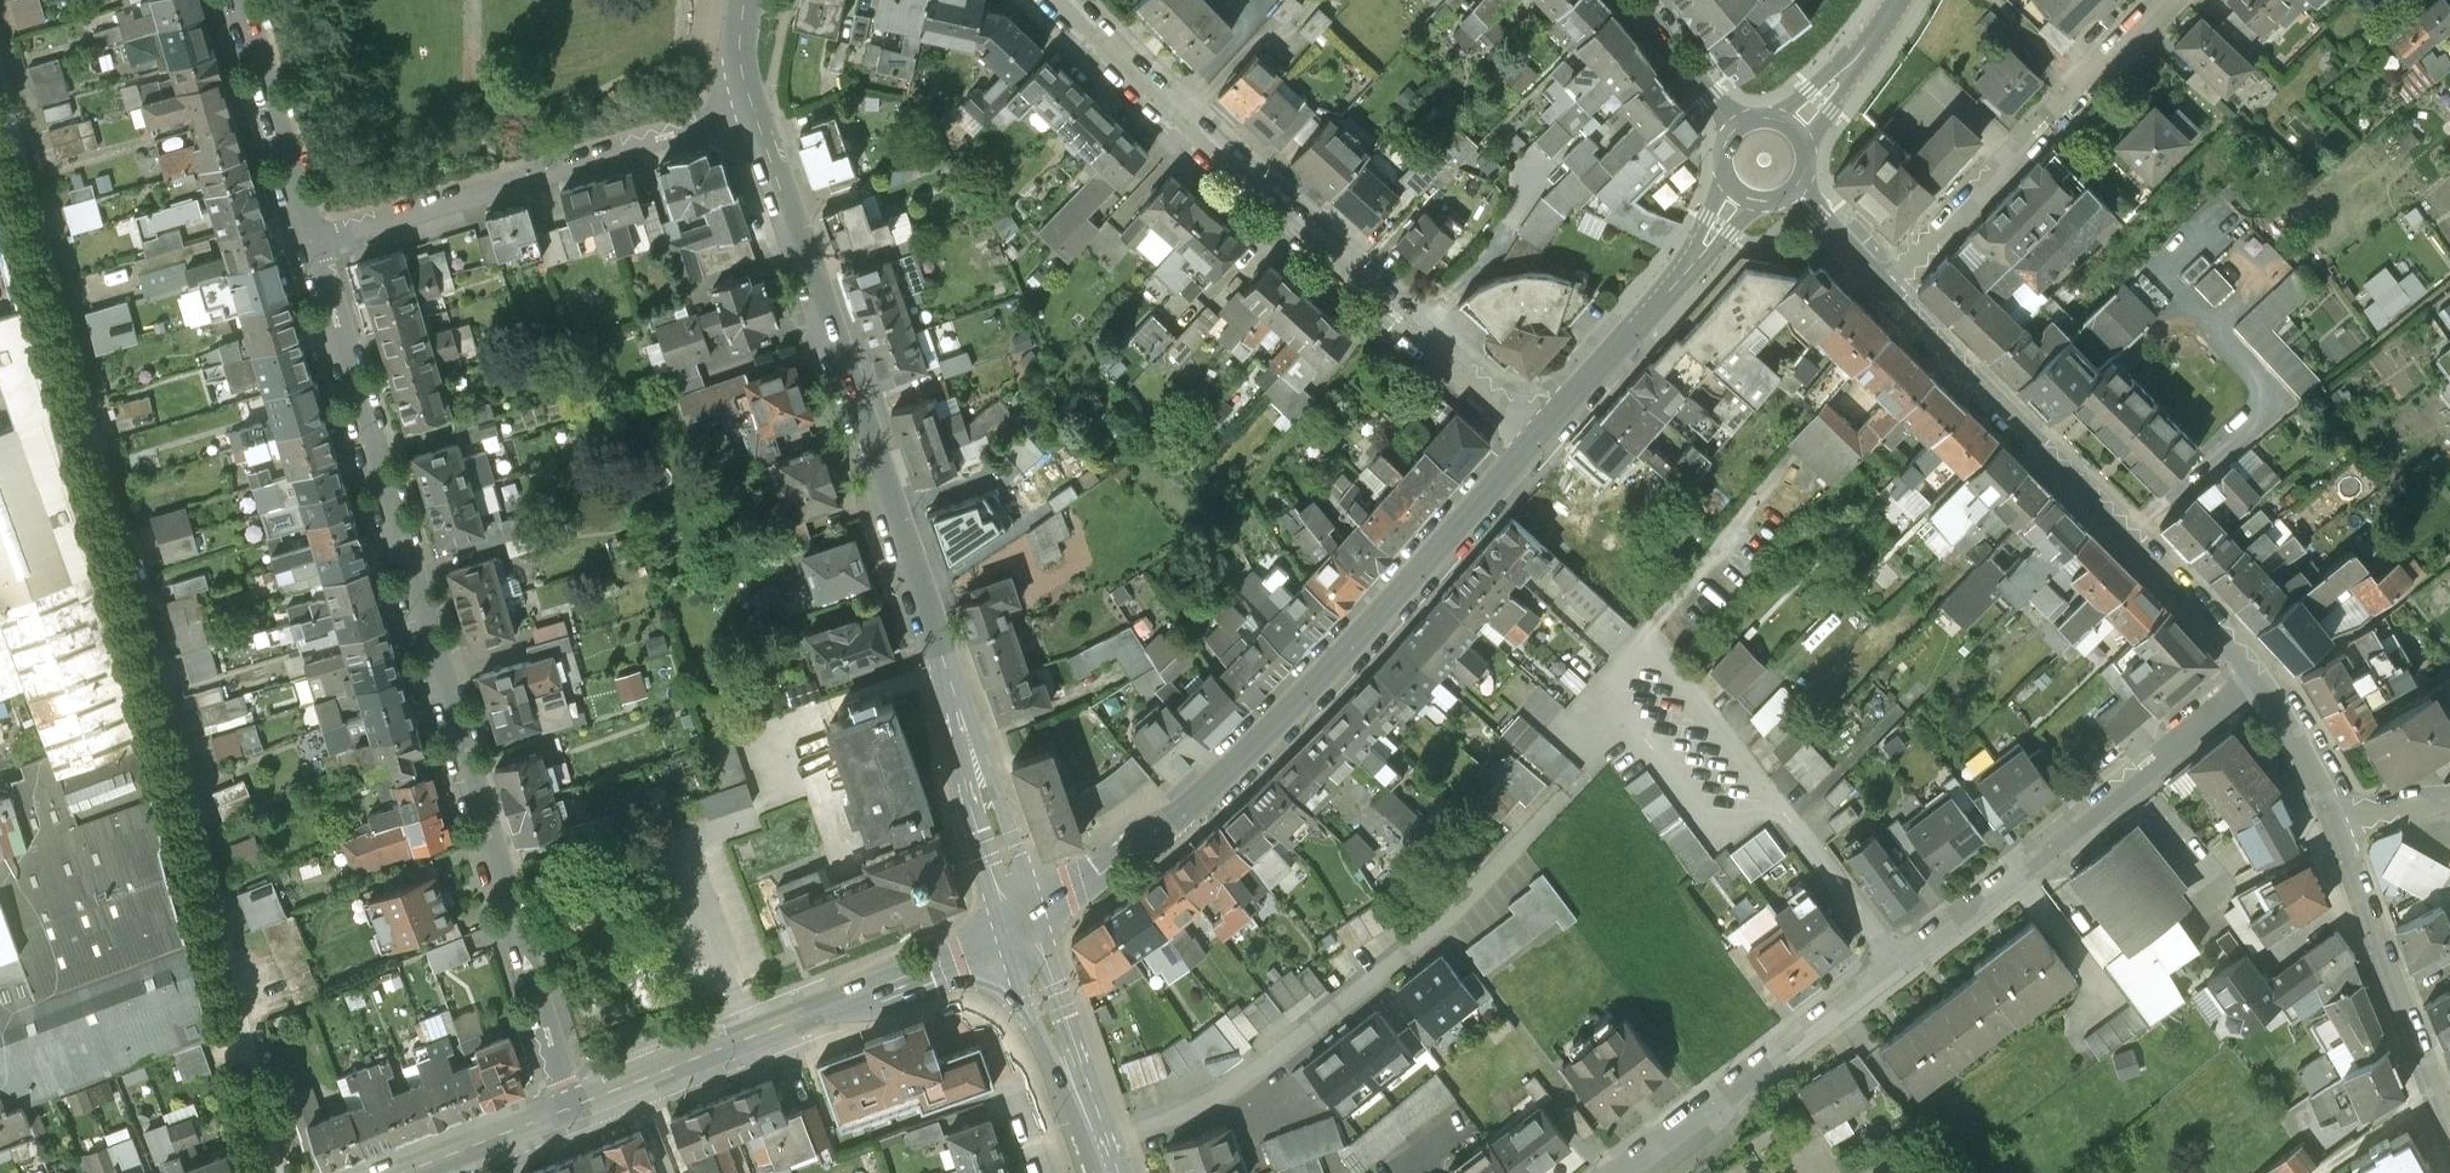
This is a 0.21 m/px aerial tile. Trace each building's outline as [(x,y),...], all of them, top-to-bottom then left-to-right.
[(157,14),(137,20),(135,13),(128,15),(126,8),(119,10),(124,26),(127,37),(203,14),(199,0),(153,0),(157,14)] [(793,25),(836,34),(843,0),(798,0),(793,25)] [(874,24),(921,34),(928,0),(879,0),(874,24)] [(921,34),(920,39),(970,49),(973,37),(980,38),(1003,14),(964,2),(964,0),(928,0),(921,34)] [(1200,0),(1144,0),(1133,10),(1190,70),(1230,32),(1200,0)] [(1275,14),(1288,25),(1306,6),(1300,0),(1287,0),(1275,14)] [(1427,23),(1439,11),(1450,0),(1404,0),(1427,23)] [(1439,11),(1440,12),(1408,47),(1421,59),(1454,25),(1473,43),(1513,0),(1450,0),(1439,11)] [(1507,6),(1521,21),(1526,16),(1522,11),(1525,8),(1518,0),(1513,0),(1507,6)] [(1525,8),(1522,11),(1526,16),(1535,26),(1530,31),(1536,38),(1556,17),(1572,0),(1534,0),(1525,8)] [(1556,17),(1574,36),(1566,44),(1572,51),(1575,48),(1612,10),(1603,0),(1572,0),(1556,17)] [(1673,1),(1682,11),(1686,7),(1692,15),(1687,18),(1706,41),(1706,42),(1739,9),(1748,0),(1673,0),(1673,1)] [(1796,0),(1748,0),(1739,9),(1772,49),(1811,19),(1796,0)] [(2049,9),(2047,12),(2052,17),(2068,33),(2092,8),(2100,16),(2115,0),(2040,0),(2049,9)] [(2237,8),(2261,31),(2291,0),(2229,0),(2237,8)] [(2417,14),(2434,37),(2449,23),(2449,3),(2447,0),(2433,0),(2417,14)] [(44,2),(21,8),(25,21),(48,15),(44,2)] [(2237,8),(2226,19),(2250,42),(2261,31),(2237,8)] [(1739,9),(1706,42),(1706,41),(1705,42),(1720,61),(1734,79),(1772,49),(1739,9)] [(1322,10),(1302,31),(1314,42),(1333,20),(1322,10)] [(1612,10),(1575,48),(1587,60),(1577,71),(1565,59),(1551,73),(1556,78),(1566,88),(1570,84),(1574,88),(1581,94),(1634,39),(1622,24),(1619,20),(1612,11),(1612,10)] [(2018,36),(1991,10),(1980,22),(2003,44),(2004,43),(2008,47),(2018,36)] [(127,37),(124,37),(131,62),(157,54),(161,69),(172,66),(215,53),(203,14),(127,37)] [(1040,50),(1003,14),(980,38),(989,47),(980,56),(999,74),(1009,83),(1011,81),(1040,50)] [(2417,14),(2390,38),(2408,60),(2434,37),(2417,14)] [(1521,21),(1503,38),(1519,55),(1536,38),(1530,31),(1535,26),(1526,16),(1521,21)] [(2068,33),(2052,17),(2039,30),(2062,52),(2074,39),(2068,33)] [(2215,30),(2201,17),(2174,44),(2197,67),(2223,92),(2250,65),(2248,63),(2215,30)] [(869,21),(854,18),(849,44),(864,47),(869,21)] [(2250,42),(2226,19),(2215,30),(2248,63),(2259,51),(2250,42)] [(124,26),(99,33),(102,44),(124,37),(127,37),(124,26)] [(1581,94),(1576,99),(1590,112),(1609,93),(1611,84),(1626,98),(1653,71),(1655,68),(1645,54),(1634,39),(1581,94)] [(849,44),(835,41),(828,70),(842,73),(849,44)] [(2003,44),(1984,63),(1989,67),(1976,80),(2008,111),(2040,78),(2026,65),(2008,47),(2004,43),(2003,44)] [(916,56),(869,46),(864,69),(911,79),(916,56)] [(2437,61),(2432,51),(2421,59),(2427,68),(2435,80),(2442,74),(2437,61)] [(215,53),(172,66),(175,79),(159,84),(163,96),(222,79),(215,53)] [(2437,61),(2442,74),(2449,68),(2449,62),(2446,54),(2437,61)] [(1256,55),(1220,95),(1246,118),(1272,88),(1282,78),(1256,55)] [(58,57),(29,66),(38,97),(68,89),(58,57)] [(1053,70),(1045,61),(1019,88),(1004,104),(1018,118),(1030,105),(1054,129),(1088,93),(1058,65),(1053,70)] [(2223,92),(2197,67),(2186,78),(2213,103),(2223,92)] [(2427,68),(2402,90),(2409,100),(2435,80),(2427,68)] [(1626,98),(1618,106),(1636,124),(1600,161),(1598,160),(1580,179),(1595,193),(1620,167),(1681,105),(1668,89),(1662,81),(1661,81),(1653,71),(1626,98)] [(999,74),(982,92),(978,88),(960,108),(981,128),(1004,104),(1019,88),(1011,81),(1009,83),(999,74)] [(1566,88),(1556,78),(1548,87),(1562,101),(1574,88),(1570,84),(1566,88)] [(163,96),(144,102),(151,125),(186,115),(190,129),(233,116),(222,79),(163,96)] [(158,81),(140,87),(144,102),(163,96),(159,84),(158,81)] [(1272,88),(1246,118),(1272,141),(1286,124),(1298,111),(1297,110),(1272,88)] [(1088,93),(1054,129),(1064,138),(1062,141),(1072,151),(1075,148),(1088,161),(1121,125),(1088,93)] [(1564,111),(1559,116),(1569,125),(1564,130),(1572,137),(1593,116),(1590,112),(1576,99),(1564,111)] [(1304,103),(1297,110),(1298,111),(1286,124),(1297,134),(1316,113),(1304,103)] [(1557,105),(1551,112),(1557,118),(1559,116),(1564,111),(1557,105)] [(1681,105),(1620,167),(1634,181),(1647,168),(1644,166),(1657,152),(1668,163),(1701,132),(1701,131),(1691,118),(1681,105)] [(2154,107),(2115,145),(2150,179),(2198,132),(2177,111),(2167,120),(2154,107)] [(1912,154),(1896,139),(1907,127),(1894,115),(1834,178),(1892,232),(1979,138),(1952,112),(1912,154)] [(233,116),(190,129),(194,143),(201,166),(244,153),(233,116)] [(836,116),(820,122),(822,127),(802,134),(806,145),(799,147),(811,184),(825,179),(855,168),(836,116)] [(91,118),(49,130),(57,158),(99,145),(91,118)] [(1330,119),(1292,160),(1331,196),(1362,163),(1369,155),(1352,139),(1349,142),(1338,132),(1341,129),(1330,119)] [(1478,146),(1454,122),(1425,152),(1449,163),(1458,166),(1478,146)] [(1121,125),(1088,161),(1115,187),(1149,152),(1121,125)] [(194,143),(161,152),(167,176),(180,172),(201,166),(194,143)] [(2086,183),(2053,147),(2039,161),(2074,196),(2086,184),(2086,183)] [(707,148),(667,160),(668,165),(658,168),(673,214),(705,203),(711,222),(717,241),(718,244),(750,234),(738,195),(733,197),(721,157),(710,161),(707,148)] [(1425,152),(1397,181),(1405,189),(1407,188),(1417,197),(1449,163),(1425,152)] [(1630,200),(1668,163),(1657,152),(1644,166),(1647,168),(1634,181),(1623,193),(1625,195),(1630,200)] [(244,153),(201,166),(209,191),(252,179),(244,153)] [(1091,177),(1037,233),(1067,262),(1098,229),(1086,218),(1115,187),(1088,161),(1081,168),(1091,177)] [(2074,196),(2039,161),(2019,181),(2020,182),(1985,218),(2017,252),(2074,196)] [(1400,198),(1362,163),(1331,196),(1369,231),(1400,198)] [(201,166),(180,172),(182,180),(163,186),(168,203),(209,191),(201,166)] [(1595,193),(1581,206),(1607,213),(1625,195),(1623,193),(1634,181),(1620,167),(1595,193)] [(855,168),(825,179),(830,193),(858,184),(860,183),(855,168)] [(632,171),(597,181),(611,227),(625,223),(637,219),(638,223),(644,221),(643,218),(646,217),(632,171)] [(252,179),(209,191),(211,200),(221,233),(264,221),(252,179)] [(961,179),(953,182),(957,192),(965,189),(961,179)] [(1207,212),(1171,179),(1141,214),(1142,215),(1152,224),(1177,246),(1207,212)] [(1580,179),(1562,197),(1571,206),(1572,204),(1581,206),(1595,193),(1580,179)] [(93,181),(71,188),(75,203),(97,196),(93,181)] [(597,181),(562,191),(572,225),(576,238),(577,237),(578,241),(584,239),(583,235),(592,233),(611,227),(597,181)] [(858,184),(830,193),(835,207),(839,205),(839,206),(862,197),(858,184)] [(2017,252),(2010,260),(2037,288),(2114,210),(2086,184),(2074,196),(2017,252)] [(168,203),(138,212),(151,254),(173,247),(167,226),(160,229),(159,224),(204,210),(202,203),(211,200),(209,191),(168,203)] [(862,197),(839,206),(839,207),(822,213),(829,235),(835,233),(839,244),(851,240),(852,243),(864,239),(889,230),(885,219),(869,224),(866,216),(877,212),(871,194),(862,197)] [(1630,200),(1625,195),(1607,213),(1604,217),(1607,218),(1664,245),(1683,224),(1640,209),(1640,207),(1630,200)] [(1543,197),(1518,232),(1543,248),(1565,215),(1543,197)] [(528,201),(487,214),(500,257),(517,252),(519,261),(544,254),(538,235),(528,201)] [(1598,236),(1607,218),(1604,217),(1587,209),(1578,227),(1598,236)] [(1207,212),(1177,246),(1212,277),(1213,278),(1244,244),(1207,212)] [(1425,212),(1396,244),(1428,272),(1457,240),(1425,212)] [(1142,215),(1121,238),(1132,249),(1147,232),(1146,231),(1152,224),(1142,215)] [(1985,218),(1965,239),(1967,241),(1950,258),(1949,257),(1948,259),(1946,257),(1918,286),(1920,292),(1949,321),(2010,260),(2017,252),(1985,218)] [(711,222),(680,231),(677,219),(661,224),(679,283),(703,275),(695,249),(717,241),(711,222)] [(227,254),(185,267),(189,281),(200,278),(274,256),(264,221),(221,233),(227,254)] [(625,223),(611,227),(616,245),(619,254),(633,250),(625,223)] [(572,225),(559,229),(568,259),(582,255),(578,241),(577,237),(576,238),(572,225)] [(611,227),(592,233),(597,250),(616,245),(611,227)] [(559,229),(538,235),(544,254),(547,265),(568,259),(559,229)] [(889,230),(864,239),(869,253),(884,248),(894,244),(889,230)] [(894,244),(884,248),(889,261),(912,253),(916,252),(911,238),(894,244)] [(151,254),(135,259),(139,274),(194,258),(190,243),(173,247),(151,254)] [(400,250),(358,262),(369,298),(433,280),(429,266),(407,272),(400,250)] [(10,287),(0,251),(0,290),(10,287)] [(441,252),(426,257),(429,266),(433,280),(448,276),(441,252)] [(889,261),(844,277),(857,313),(901,298),(919,292),(924,290),(912,253),(889,261)] [(2203,253),(2180,275),(2189,285),(2212,262),(2203,253)] [(274,256),(200,278),(204,292),(204,293),(223,287),(222,284),(227,283),(228,286),(230,287),(234,286),(241,310),(287,296),(274,256)] [(1800,270),(1741,260),(1651,361),(1685,391),(1709,367),(1737,338),(1803,270),(1800,270)] [(2010,260),(1949,321),(1987,357),(2020,325),(2039,307),(2047,299),(2037,288),(2010,260)] [(1808,262),(1800,270),(1803,270),(1737,338),(1748,348),(1763,332),(1768,336),(1789,314),(1814,338),(1849,295),(1822,269),(1815,269),(1808,262)] [(1241,295),(1221,318),(1243,338),(1263,315),(1290,284),(1270,266),(1243,297),(1241,295)] [(1195,275),(1194,274),(1179,290),(1191,301),(1212,277),(1201,268),(1195,275)] [(2293,268),(2235,322),(2302,394),(2322,375),(2273,324),(2312,288),(2293,268)] [(1550,274),(1524,271),(1499,275),(1478,285),(1459,302),(1491,330),(1499,322),(1513,314),(1524,324),(1536,311),(1553,317),(1565,328),(1592,297),(1572,282),(1550,274)] [(749,276),(712,288),(719,309),(698,316),(697,313),(678,319),(655,327),(655,328),(668,367),(669,369),(695,360),(711,355),(704,335),(725,328),(732,348),(768,336),(766,328),(779,323),(765,281),(752,285),(749,276)] [(200,278),(189,281),(193,295),(204,292),(200,278)] [(433,280),(369,298),(378,329),(420,317),(415,299),(437,293),(433,280)] [(2068,336),(2017,386),(2049,419),(2068,400),(2110,360),(2155,317),(2122,283),(2079,325),(2068,336)] [(1310,301),(1290,284),(1263,315),(1274,324),(1283,332),(1310,301)] [(919,292),(901,298),(905,308),(923,302),(919,292)] [(1849,295),(1814,338),(1836,358),(1804,398),(1817,410),(1825,400),(1850,370),(1852,368),(1888,333),(1849,295)] [(287,296),(241,310),(248,334),(245,335),(243,337),(245,341),(239,342),(238,338),(220,344),(224,359),(299,337),(292,314),(294,309),(292,302),(287,299),(287,296)] [(2079,325),(2051,296),(2047,299),(2039,307),(2052,320),(2068,336),(2079,325)] [(901,298),(857,313),(869,348),(913,333),(905,308),(901,298)] [(1310,301),(1283,332),(1291,340),(1258,377),(1269,387),(1329,319),(1310,301)] [(219,303),(208,306),(212,318),(227,314),(225,307),(219,303)] [(673,303),(647,315),(652,329),(655,328),(655,327),(678,319),(673,303)] [(88,317),(98,350),(136,338),(126,306),(88,317)] [(28,308),(0,316),(0,378),(73,579),(0,605),(0,692),(26,683),(52,752),(0,771),(0,1080),(13,1075),(23,1100),(210,1031),(189,948),(161,843),(163,836),(94,561),(28,308)] [(1177,339),(1165,351),(1180,365),(1218,320),(1206,308),(1177,339)] [(1524,324),(1513,314),(1499,322),(1491,330),(1487,334),(1530,372),(1567,330),(1565,328),(1553,317),(1536,311),(1524,324)] [(227,314),(212,318),(216,330),(226,327),(230,321),(227,314)] [(1153,315),(1129,341),(1154,364),(1165,351),(1177,339),(1153,315)] [(1243,338),(1232,350),(1243,359),(1274,324),(1263,315),(1243,338)] [(420,317),(378,329),(387,360),(451,341),(447,327),(425,334),(420,317)] [(1269,387),(1263,393),(1284,411),(1304,389),(1300,385),(1318,364),(1322,367),(1350,337),(1329,319),(1269,387)] [(2038,343),(2020,325),(1987,357),(2017,386),(2068,336),(2052,320),(2045,327),(2045,336),(2038,343)] [(913,333),(869,348),(882,384),(938,365),(939,364),(939,362),(927,328),(913,333)] [(1888,333),(1852,368),(1865,381),(1861,384),(1865,388),(1869,385),(1889,405),(1884,410),(1881,408),(1857,432),(1870,444),(1932,377),(1888,333)] [(299,337),(224,359),(229,375),(247,370),(246,366),(251,365),(253,369),(254,370),(258,368),(266,392),(311,378),(299,337)] [(1748,348),(1737,338),(1709,367),(1733,388),(1754,407),(1779,378),(1748,348)] [(451,341),(387,360),(396,390),(438,377),(433,360),(455,354),(451,341)] [(2437,358),(2449,374),(2449,348),(2437,358)] [(965,352),(939,362),(939,364),(938,365),(943,379),(971,369),(965,352)] [(1818,369),(1800,353),(1788,367),(1798,376),(1789,386),(1794,390),(1803,380),(1806,382),(1818,369)] [(695,360),(669,369),(668,367),(658,370),(664,386),(691,377),(700,374),(695,360)] [(2153,399),(2128,375),(2127,376),(2110,360),(2068,400),(2157,489),(2198,447),(2152,401),(2153,399)] [(1685,391),(1651,361),(1628,386),(1664,417),(1675,405),(1692,420),(1703,407),(1685,391)] [(749,382),(748,382),(756,406),(763,428),(764,431),(768,430),(782,425),(785,432),(809,424),(807,417),(810,416),(794,367),(749,382)] [(696,391),(679,397),(680,398),(690,428),(756,406),(748,382),(749,382),(747,375),(696,391)] [(438,377),(396,390),(408,430),(450,417),(438,377)] [(691,377),(664,386),(669,402),(680,398),(679,397),(696,391),(691,377)] [(1870,444),(1868,446),(1880,457),(1891,445),(1906,429),(1903,426),(1907,421),(1929,442),(1963,407),(1932,377),(1870,444)] [(311,378),(266,392),(273,415),(268,417),(267,419),(269,423),(263,425),(261,422),(240,428),(245,443),(323,420),(316,396),(319,391),(316,383),(312,381),(311,378)] [(243,386),(233,389),(237,400),(252,396),(250,389),(249,389),(243,386)] [(1664,417),(1628,386),(1599,419),(1632,448),(1646,461),(1653,452),(1652,451),(1641,442),(1655,426),(1664,417)] [(1733,388),(1710,414),(1732,434),(1754,407),(1733,388)] [(1304,389),(1284,411),(1295,420),(1315,398),(1304,389)] [(148,392),(122,399),(126,413),(152,406),(148,392)] [(252,396),(237,400),(240,412),(251,410),(251,409),(254,404),(252,396)] [(933,398),(892,412),(904,448),(966,428),(965,426),(960,411),(940,418),(935,404),(941,402),(939,397),(933,399),(933,398)] [(1857,432),(1825,400),(1817,410),(1790,442),(1833,484),(1868,446),(1870,444),(1857,432)] [(1001,401),(965,426),(966,428),(971,442),(1011,417),(1001,401)] [(490,403),(457,413),(460,426),(463,426),(494,416),(490,403)] [(1710,414),(1703,407),(1692,420),(1700,428),(1698,431),(1719,450),(1732,434),(1710,414)] [(1910,462),(1899,473),(1899,474),(1912,485),(1913,484),(1943,453),(1963,473),(1996,439),(1963,407),(1929,442),(1910,462)] [(1455,410),(1431,437),(1424,427),(1414,418),(1404,428),(1426,447),(1458,475),(1489,441),(1455,410)] [(494,416),(463,426),(467,441),(499,432),(494,416)] [(1632,448),(1599,419),(1570,451),(1602,481),(1612,471),(1619,477),(1630,464),(1623,457),(1632,448)] [(323,420),(245,443),(249,458),(270,452),(269,448),(275,446),(276,450),(278,452),(283,450),(290,474),(293,473),(336,461),(323,420)] [(1655,426),(1647,436),(1651,439),(1660,430),(1655,426)] [(763,428),(749,433),(756,452),(773,446),(768,430),(764,431),(763,428)] [(966,428),(904,448),(917,485),(958,471),(950,449),(971,442),(966,428)] [(1396,436),(1382,452),(1391,461),(1402,449),(1406,444),(1396,436)] [(822,440),(770,457),(771,462),(766,463),(780,504),(777,505),(783,523),(843,503),(822,440)] [(458,442),(415,454),(428,498),(495,479),(486,450),(462,457),(458,442)] [(1692,443),(1673,464),(1655,448),(1652,451),(1653,452),(1646,461),(1682,493),(1710,459),(1692,443)] [(1910,462),(1891,445),(1880,457),(1899,473),(1910,462)] [(2002,445),(1928,520),(1951,543),(1953,541),(2025,468),(2002,445)] [(1426,447),(1415,460),(1402,449),(1391,461),(1404,473),(1435,501),(1458,475),(1426,447)] [(2252,447),(2213,479),(2225,490),(2222,492),(2240,512),(2259,495),(2274,483),(2261,466),(2266,461),(2252,447)] [(1391,461),(1382,452),(1363,473),(1368,477),(1372,473),(1377,476),(1381,472),(1395,484),(1404,473),(1391,461)] [(336,461),(293,473),(301,499),(344,486),(336,461)] [(2025,468),(1953,541),(1964,552),(1974,542),(2002,514),(2015,527),(2049,492),(2025,468)] [(261,469),(250,473),(253,485),(270,480),(267,472),(262,470),(261,469)] [(1435,501),(1404,473),(1395,484),(1383,497),(1414,525),(1435,501)] [(1912,485),(1899,474),(1892,480),(1899,486),(1892,493),(1916,519),(1942,493),(1934,485),(1924,495),(1913,484),(1912,485)] [(495,479),(428,498),(441,542),(475,532),(483,530),(482,524),(501,519),(498,506),(501,505),(495,479)] [(2192,497),(2159,527),(2174,542),(2174,543),(2187,557),(2221,526),(2203,508),(2222,492),(2225,490),(2213,479),(2192,497)] [(270,480),(253,485),(261,511),(277,506),(270,480)] [(1378,502),(1356,482),(1347,493),(1340,500),(1344,505),(1344,506),(1356,519),(1357,520),(1360,523),(1391,550),(1414,525),(1383,497),(1378,502)] [(1347,493),(1335,483),(1328,488),(1340,500),(1347,493)] [(277,506),(261,511),(269,536),(280,533),(308,524),(352,512),(344,486),(301,499),(277,506)] [(1340,500),(1328,488),(1320,495),(1340,516),(1356,519),(1344,506),(1344,505),(1340,500)] [(1037,489),(1017,502),(1031,523),(1051,510),(1037,489)] [(993,490),(928,512),(947,565),(1014,521),(993,490)] [(2013,571),(2008,577),(2011,580),(2025,594),(2025,593),(2087,530),(2049,492),(2015,527),(2029,541),(2033,537),(2040,545),(2013,571)] [(1360,523),(1348,537),(1315,500),(1300,513),(1333,553),(1364,581),(1391,550),(1360,523)] [(1059,508),(1026,532),(1037,563),(1061,555),(1055,540),(1070,534),(1059,508)] [(1364,581),(1333,553),(1300,513),(1296,508),(1283,520),(1323,564),(1316,572),(1307,582),(1338,610),(1364,581)] [(2262,509),(2250,518),(2261,530),(2264,528),(2272,521),(2262,509)] [(186,510),(152,520),(158,541),(159,540),(192,531),(186,510)] [(352,512),(308,524),(313,541),(318,555),(360,542),(352,512)] [(501,519),(482,524),(483,530),(475,532),(479,546),(523,533),(518,514),(501,519)] [(1546,549),(1511,518),(1484,549),(1519,580),(1530,568),(1537,575),(1549,562),(1542,555),(1546,549)] [(2236,534),(2232,537),(2221,526),(2187,557),(2188,558),(2189,558),(2207,577),(2261,530),(2250,518),(2234,532),(2236,534)] [(803,521),(767,533),(773,550),(809,538),(803,521)] [(2261,530),(2207,577),(2233,605),(2268,575),(2251,555),(2257,551),(2260,554),(2275,541),(2264,528),(2261,530)] [(2135,577),(2087,530),(2025,593),(2025,594),(2032,600),(2051,619),(2067,603),(2058,594),(2073,580),(2088,595),(2058,626),(2072,640),(2135,577)] [(192,531),(159,540),(165,559),(198,549),(192,531)] [(313,541),(285,549),(280,533),(269,536),(266,537),(275,567),(318,555),(313,541)] [(2292,533),(2277,546),(2288,559),(2304,547),(2292,533)] [(853,536),(800,554),(816,601),(869,582),(853,536)] [(318,555),(275,567),(279,581),(322,568),(325,580),(368,568),(360,542),(318,555)] [(1974,542),(1964,552),(1977,566),(1991,551),(1982,542),(1978,546),(1974,542)] [(1519,580),(1484,549),(1463,572),(1529,631),(1540,619),(1511,594),(1508,593),(1507,586),(1510,583),(1514,587),(1520,580),(1519,580)] [(1316,572),(1299,550),(1289,558),(1306,583),(1307,582),(1316,572)] [(1977,566),(1936,608),(1959,631),(2011,580),(2008,577),(2013,571),(1992,550),(1991,551),(1977,566)] [(2299,592),(2255,627),(2291,666),(2330,635),(2303,605),(2309,600),(2313,605),(2365,564),(2353,550),(2322,574),(2299,592)] [(491,558),(450,571),(461,607),(502,595),(499,584),(491,558)] [(2375,578),(2369,570),(2350,585),(2371,613),(2422,573),(2412,559),(2400,568),(2396,562),(2375,578)] [(1306,583),(1294,595),(1280,581),(1288,574),(1283,569),(1286,565),(1282,561),(1263,580),(1272,588),(1269,592),(1315,635),(1338,610),(1307,582),(1306,583)] [(2311,561),(2288,578),(2299,592),(2322,574),(2311,561)] [(1563,564),(1553,576),(1568,589),(1578,577),(1563,564)] [(318,597),(287,606),(291,621),(376,596),(368,568),(325,580),(330,597),(318,597)] [(204,572),(171,582),(176,595),(208,586),(204,572)] [(1529,631),(1463,572),(1441,597),(1476,628),(1477,629),(1483,622),(1478,618),(1481,615),(1489,615),(1490,619),(1518,644),(1529,631)] [(2268,575),(2233,605),(2254,628),(2255,627),(2299,592),(2288,578),(2277,586),(2268,575)] [(1009,576),(974,588),(977,598),(959,604),(970,637),(1011,623),(1008,614),(1006,608),(1019,604),(1009,576)] [(2167,609),(2135,577),(2072,640),(2083,651),(2114,620),(2134,640),(2167,609)] [(519,579),(499,584),(502,595),(522,590),(519,579)] [(1315,635),(1269,592),(1272,588),(1263,580),(1244,598),(1249,603),(1252,599),(1272,617),(1260,629),(1293,659),(1315,635)] [(773,583),(746,592),(756,620),(783,611),(773,583)] [(535,586),(522,590),(525,601),(538,597),(535,586)] [(502,595),(461,607),(473,646),(514,633),(505,606),(525,601),(522,590),(502,595)] [(2025,594),(2017,602),(2023,608),(2032,600),(2025,594)] [(291,621),(270,627),(274,641),(327,625),(337,619),(342,636),(385,623),(376,596),(291,621)] [(1441,597),(1400,643),(1435,674),(1438,677),(1449,665),(1470,683),(1488,662),(1464,641),(1476,628),(1441,597)] [(213,659),(201,618),(204,617),(199,601),(171,610),(188,667),(213,659)] [(1606,602),(1583,628),(1610,652),(1634,626),(1606,602)] [(1029,607),(1008,614),(1011,623),(1032,616),(1029,607)] [(1293,659),(1260,629),(1248,641),(1234,627),(1242,620),(1236,614),(1239,611),(1235,607),(1227,615),(1219,607),(1210,617),(1218,625),(1227,634),(1223,638),(1269,682),(1293,659)] [(2198,642),(2167,609),(2134,640),(2111,661),(2138,695),(2198,642)] [(856,613),(826,623),(827,626),(805,633),(819,678),(849,669),(850,673),(873,665),(872,661),(893,655),(879,610),(858,616),(856,613)] [(1804,655),(1832,624),(1823,616),(1795,647),(1804,655)] [(1501,638),(1483,622),(1477,629),(1495,644),(1501,638)] [(385,623),(342,636),(346,650),(304,663),(307,674),(392,649),(385,623)] [(1011,623),(970,637),(986,683),(1027,669),(1011,623)] [(2383,644),(2371,623),(2349,639),(2354,647),(2360,643),(2371,661),(2380,677),(2405,663),(2409,660),(2396,637),(2383,644)] [(1130,625),(1081,650),(1090,668),(1117,655),(1131,677),(1154,662),(1152,658),(1130,625)] [(1269,682),(1223,638),(1227,634),(1218,625),(1200,643),(1205,648),(1209,644),(1227,662),(1215,675),(1247,705),(1269,682)] [(568,633),(526,645),(530,658),(553,652),(553,654),(573,648),(568,633)] [(1734,696),(1768,664),(1741,636),(1707,668),(1734,696)] [(1191,656),(1180,645),(1176,649),(1169,641),(1161,649),(1158,645),(1154,649),(1157,653),(1152,658),(1154,662),(1165,679),(1169,678),(1191,656)] [(2111,661),(2099,672),(2121,698),(2141,722),(2215,660),(2198,642),(2138,695),(2111,661)] [(1435,674),(1400,643),(1376,669),(1413,703),(1438,725),(1448,714),(1435,703),(1433,703),(1431,702),(1429,703),(1427,705),(1422,701),(1430,692),(1424,687),(1435,674)] [(392,649),(307,674),(311,688),(347,678),(353,672),(357,687),(400,675),(392,649)] [(530,658),(481,673),(490,703),(532,691),(556,684),(562,683),(553,654),(553,652),(530,658)] [(2339,655),(2301,677),(2320,710),(2321,710),(2321,711),(2380,677),(2371,661),(2349,673),(2339,655)] [(1131,677),(1130,678),(1144,697),(1156,689),(1154,687),(1165,679),(1154,662),(1131,677)] [(2380,677),(2321,711),(2328,723),(2329,722),(2341,744),(2362,732),(2376,723),(2363,702),(2368,699),(2369,702),(2413,677),(2405,663),(2380,677)] [(1568,665),(1558,676),(1576,692),(1585,681),(1568,665)] [(1739,695),(1752,708),(1782,679),(1769,665),(1739,695)] [(2429,678),(2434,687),(2441,683),(2440,683),(2449,677),(2449,672),(2447,667),(2429,678)] [(1027,669),(986,683),(1000,722),(1054,704),(1045,678),(1032,682),(1027,669)] [(1413,703),(1376,669),(1349,698),(1380,727),(1383,729),(1401,709),(1405,712),(1413,703)] [(1247,705),(1215,675),(1212,670),(1185,696),(1174,707),(1208,743),(1247,705)] [(311,688),(296,693),(299,704),(317,699),(336,693),(357,687),(353,672),(347,678),(311,688)] [(357,687),(336,693),(340,705),(361,699),(365,713),(408,700),(400,675),(357,687)] [(1185,696),(1169,678),(1165,679),(1154,687),(1156,689),(1168,701),(1174,707),(1185,696)] [(2441,684),(2449,699),(2449,679),(2441,684)] [(812,680),(783,690),(788,705),(817,695),(812,680)] [(556,684),(532,691),(535,703),(553,698),(552,693),(558,691),(556,684)] [(219,687),(198,693),(201,705),(223,699),(219,687)] [(1774,697),(1750,717),(1764,733),(1796,701),(1784,688),(1773,697),(1774,697)] [(532,691),(490,703),(499,734),(541,722),(535,703),(532,691)] [(336,693),(317,699),(324,725),(344,719),(340,705),(336,693)] [(2362,732),(2385,773),(2412,758),(2417,766),(2449,746),(2449,722),(2447,717),(2443,719),(2427,693),(2376,723),(2362,732)] [(1380,727),(1349,698),(1324,725),(1374,772),(1386,759),(1373,747),(1369,747),(1368,740),(1380,727)] [(2121,698),(2095,719),(2115,743),(2141,722),(2121,698)] [(408,700),(365,713),(368,724),(347,730),(352,745),(357,744),(415,726),(408,700)] [(900,846),(866,859),(870,870),(823,888),(816,871),(776,887),(804,960),(843,945),(840,938),(875,924),(900,914),(903,921),(923,913),(925,916),(944,908),(943,905),(964,897),(938,831),(931,834),(923,811),(929,809),(892,701),(830,722),(853,790),(847,792),(854,812),(860,810),(867,830),(891,821),(900,846)] [(1174,707),(1168,701),(1131,733),(1171,775),(1208,743),(1174,707)] [(1519,713),(1501,733),(1522,751),(1522,752),(1540,732),(1519,713)] [(344,719),(324,725),(332,751),(352,745),(347,730),(344,719)] [(415,726),(357,744),(361,756),(369,781),(373,780),(374,780),(415,767),(420,766),(416,752),(425,749),(418,725),(415,726)] [(753,802),(728,725),(703,734),(720,787),(702,794),(710,816),(753,802)] [(1374,772),(1324,725),(1296,752),(1333,789),(1343,779),(1338,775),(1351,763),(1355,771),(1365,781),(1373,773),(1374,772)] [(238,727),(213,733),(220,757),(245,751),(238,727)] [(2231,730),(2188,765),(2233,821),(2276,786),(2231,730)] [(1540,732),(1522,752),(1533,761),(1550,741),(1540,732)] [(1807,738),(1785,761),(1812,791),(1834,768),(1807,738)] [(1550,741),(1533,761),(1543,770),(1561,750),(1550,741)] [(2019,742),(1996,759),(2032,806),(2054,789),(2050,783),(2029,756),(2019,742)] [(332,751),(324,754),(331,772),(335,785),(348,781),(342,763),(361,756),(357,744),(352,745),(332,751)] [(2061,775),(2041,747),(2029,756),(2050,783),(2061,775)] [(1050,749),(1016,761),(1045,846),(1080,834),(1077,824),(1068,798),(1050,749)] [(1561,750),(1543,770),(1553,779),(1571,760),(1561,750)] [(541,752),(495,766),(506,803),(552,789),(541,752)] [(1333,789),(1296,752),(1274,773),(1311,810),(1333,789)] [(1121,765),(1112,772),(1098,781),(1084,790),(1068,798),(1077,824),(1095,815),(1108,807),(1123,798),(1137,787),(1150,775),(1132,755),(1121,765)] [(1374,772),(1373,773),(1381,780),(1393,767),(1386,759),(1374,772)] [(1996,759),(1974,776),(1985,792),(2006,819),(2009,823),(2032,806),(1996,759)] [(1571,760),(1553,779),(1563,789),(1581,769),(1571,760)] [(374,780),(373,780),(369,781),(347,790),(350,802),(378,794),(381,806),(367,810),(372,827),(385,822),(386,822),(439,806),(434,790),(437,789),(431,770),(417,774),(415,767),(374,780)] [(1647,769),(1626,785),(1634,796),(1655,780),(1647,769)] [(1311,810),(1274,773),(1247,799),(1280,834),(1289,843),(1317,816),(1311,810)] [(1974,801),(1954,774),(1943,783),(1947,789),(1964,810),(1975,802),(1974,801)] [(1655,780),(1634,796),(1642,807),(1664,791),(1655,780)] [(1521,799),(1501,781),(1481,803),(1501,821),(1521,799)] [(2276,786),(2233,821),(2258,864),(2295,846),(2284,818),(2289,816),(2276,786)] [(552,789),(506,803),(518,841),(563,827),(552,789)] [(1444,839),(1391,789),(1377,805),(1429,854),(1444,839)] [(1964,810),(1947,789),(1925,806),(1964,857),(1978,847),(1975,843),(1983,836),(1964,810)] [(1664,791),(1642,807),(1651,818),(1672,802),(1664,791)] [(2006,819),(1985,792),(1974,801),(1975,802),(1994,828),(2006,819)] [(1280,834),(1247,799),(1220,825),(1250,860),(1280,834)] [(1672,802),(1651,818),(1659,829),(1680,813),(1672,802)] [(247,806),(223,816),(229,830),(253,821),(247,806)] [(439,806),(386,822),(385,822),(372,827),(346,837),(344,843),(353,866),(359,868),(374,862),(377,856),(376,853),(377,852),(389,847),(390,848),(391,850),(399,854),(451,838),(446,821),(444,822),(439,806)] [(1964,857),(1925,806),(1902,823),(1919,845),(1939,871),(1947,864),(1950,868),(1964,857)] [(1680,813),(1659,829),(1667,840),(1689,824),(1680,813)] [(597,816),(569,826),(575,844),(603,833),(597,816)] [(1902,823),(1898,817),(1886,826),(1907,854),(1919,845),(1902,823)] [(1689,824),(1667,840),(1676,851),(1697,835),(1689,824)] [(1250,860),(1220,825),(1197,846),(1225,882),(1240,902),(1250,914),(1262,905),(1256,897),(1270,887),(1250,860)] [(1765,826),(1730,852),(1751,879),(1785,853),(1765,826)] [(2401,842),(2401,841),(2400,840),(2401,828),(2378,837),(2373,841),(2370,848),(2370,855),(2382,891),(2395,892),(2397,880),(2437,903),(2440,901),(2449,896),(2449,866),(2448,870),(2401,842)] [(1876,831),(1846,853),(1892,917),(1923,894),(1876,831)] [(2165,877),(2129,831),(2072,877),(2105,919),(2082,938),(2103,966),(2145,932),(2166,970),(2198,948),(2174,914),(2174,913),(2165,900),(2177,890),(2166,875),(2165,877)] [(255,833),(232,842),(240,864),(263,855),(255,833)] [(1343,842),(1358,866),(1377,852),(1357,833),(1343,842)] [(1697,835),(1676,851),(1684,862),(1705,846),(1697,835)] [(1197,846),(1170,868),(1198,904),(1213,891),(1229,911),(1240,902),(1225,882),(1197,846)] [(1705,846),(1684,862),(1692,873),(1713,857),(1705,846)] [(432,857),(407,867),(412,880),(434,872),(438,870),(432,857)] [(2308,858),(2257,885),(2259,890),(2246,899),(2257,913),(2283,897),(2298,920),(2327,899),(2308,858)] [(1198,904),(1170,868),(1138,894),(1177,950),(1190,966),(1207,954),(1196,938),(1193,940),(1180,922),(1200,907),(1198,904)] [(1515,909),(1465,947),(1484,971),(1534,934),(1528,926),(1551,909),(1564,926),(1576,917),(1542,871),(1530,881),(1532,885),(1510,902),(1515,909)] [(412,880),(369,897),(373,908),(372,908),(383,936),(384,936),(388,946),(431,930),(453,921),(434,872),(412,880)] [(272,876),(238,889),(252,924),(286,911),(272,876)] [(1807,888),(1795,898),(1795,897),(1775,912),(1786,927),(1817,967),(1835,954),(1836,956),(1847,948),(1846,946),(1849,943),(1838,928),(1840,927),(1829,912),(1827,913),(1814,896),(1807,888)] [(1138,894),(1105,917),(1131,955),(1143,947),(1155,965),(1160,962),(1172,979),(1190,966),(1177,950),(1138,894)] [(2283,897),(2257,913),(2239,928),(2253,948),(2264,940),(2281,931),(2298,920),(2283,897)] [(2246,899),(2230,910),(2239,928),(2257,913),(2246,899)] [(2395,926),(2409,965),(2449,943),(2449,915),(2446,917),(2440,901),(2437,903),(2395,926)] [(1229,911),(1214,923),(1223,935),(1250,914),(1240,902),(1229,911)] [(1370,905),(1347,920),(1362,943),(1385,927),(1370,905)] [(292,911),(263,923),(292,1001),(317,991),(301,950),(306,948),(292,911)] [(1105,917),(1073,938),(1082,949),(1074,954),(1076,956),(1087,988),(1104,982),(1114,975),(1110,970),(1131,955),(1105,917)] [(453,921),(431,930),(437,944),(462,934),(457,920),(453,921)] [(1347,920),(1336,928),(1350,950),(1362,943),(1347,920)] [(2032,921),(1973,965),(1978,971),(2009,1013),(2024,1002),(2026,1004),(2055,982),(2053,980),(2068,968),(2032,921)] [(1817,967),(1786,927),(1769,940),(1767,937),(1749,950),(1748,951),(1760,967),(1781,995),(1817,967)] [(2228,929),(2216,938),(2233,962),(2245,953),(2228,929)] [(2337,930),(2306,953),(2323,976),(2350,956),(2354,953),(2337,930)] [(2145,932),(2103,966),(2131,1003),(2147,1025),(2148,1025),(2183,999),(2166,970),(2145,932)] [(437,944),(426,948),(434,971),(471,956),(462,934),(437,944)] [(1741,939),(1727,949),(1748,976),(1760,967),(1748,951),(1749,950),(1741,939)] [(2233,962),(2207,980),(2228,1009),(2226,1011),(2225,1018),(2230,1025),(2237,1027),(2240,1025),(2242,1028),(2277,1003),(2291,1022),(2322,1000),(2314,982),(2323,976),(2306,953),(2272,978),(2272,977),(2266,981),(2245,953),(2233,962)] [(1442,954),(1420,971),(1455,1015),(1476,998),(1461,979),(1442,954)] [(2323,976),(2314,982),(2322,1000),(2345,988),(2346,990),(2361,981),(2350,956),(2323,976)] [(1326,989),(1309,966),(1298,975),(1315,997),(1326,989)] [(1310,991),(1292,968),(1281,977),(1299,1000),(1310,991)] [(1492,995),(1473,970),(1461,979),(1476,998),(1481,1004),(1492,995)] [(1455,1015),(1420,971),(1399,988),(1419,1013),(1434,1031),(1455,1015)] [(2009,1013),(1978,971),(1929,1008),(1961,1050),(1962,1052),(1978,1040),(1976,1038),(2009,1013)] [(1299,1000),(1281,977),(1269,986),(1287,1009),(1299,1000)] [(2345,988),(2322,1000),(2332,1014),(2360,1061),(2387,1043),(2381,1029),(2372,1034),(2346,990),(2345,988)] [(2424,1004),(2441,1045),(2449,1040),(2449,989),(2424,1004)] [(1266,991),(1243,1009),(1259,1030),(1282,1012),(1266,991)] [(2131,1003),(2084,1037),(2101,1059),(2147,1025),(2131,1003)] [(1398,1033),(1377,1008),(1352,1028),(1350,1026),(1339,1035),(1377,1082),(1413,1053),(1398,1033)] [(1929,1008),(1881,1044),(1914,1088),(1930,1076),(1929,1075),(1961,1050),(1929,1008)] [(1434,1031),(1419,1013),(1408,1022),(1409,1024),(1427,1047),(1439,1038),(1434,1031)] [(2332,1014),(2312,1026),(2327,1052),(2298,1072),(2312,1092),(2328,1082),(2360,1061),(2332,1014)] [(1624,1016),(1598,1036),(1593,1030),(1584,1037),(1588,1043),(1561,1063),(1601,1117),(1665,1070),(1624,1016)] [(1214,1021),(1189,1040),(1202,1058),(1215,1076),(1241,1056),(1214,1021)] [(1427,1047),(1409,1024),(1398,1033),(1413,1053),(1416,1056),(1427,1047)] [(922,1025),(817,1062),(841,1128),(919,1101),(922,1110),(995,1084),(980,1043),(934,1059),(922,1025)] [(511,1032),(483,1043),(480,1033),(461,1040),(469,1061),(484,1102),(526,1086),(517,1063),(522,1062),(511,1032)] [(469,1061),(453,1067),(446,1049),(453,1046),(447,1033),(427,1041),(455,1114),(484,1102),(469,1061)] [(1185,1034),(1161,1050),(1178,1074),(1202,1058),(1189,1040),(1185,1034)] [(1339,1035),(1329,1043),(1330,1045),(1304,1066),(1321,1086),(1340,1111),(1377,1082),(1339,1035)] [(455,1114),(427,1041),(406,1049),(412,1063),(418,1060),(425,1078),(409,1084),(425,1125),(455,1114)] [(201,1042),(174,1052),(184,1079),(212,1070),(201,1042)] [(2360,1061),(2328,1082),(2332,1095),(2339,1091),(2343,1102),(2347,1115),(2362,1109),(2405,1085),(2387,1043),(2360,1061)] [(1160,1050),(1120,1062),(1129,1089),(1168,1077),(1160,1050)] [(1879,1081),(1858,1053),(1845,1061),(1863,1091),(1863,1090),(1879,1081)] [(409,1084),(393,1091),(387,1072),(393,1070),(388,1056),(367,1064),(395,1137),(425,1125),(409,1084)] [(1845,1061),(1799,1089),(1832,1144),(1854,1130),(1845,1115),(1870,1101),(1863,1090),(1863,1091),(1845,1061)] [(1304,1066),(1303,1063),(1291,1072),(1309,1095),(1321,1086),(1304,1066)] [(395,1137),(367,1064),(346,1073),(351,1086),(358,1083),(365,1102),(349,1108),(365,1149),(395,1137)] [(1436,1072),(1388,1112),(1405,1135),(1455,1098),(1436,1072)] [(31,1123),(23,1100),(13,1075),(0,1080),(0,1135),(31,1123)] [(772,1078),(746,1088),(772,1156),(782,1152),(813,1140),(801,1109),(786,1115),(772,1078)] [(2312,1092),(2282,1112),(2290,1121),(2316,1104),(2321,1115),(2343,1102),(2339,1091),(2332,1095),(2328,1082),(2312,1092)] [(348,1106),(323,1116),(311,1083),(294,1089),(315,1143),(323,1165),(365,1149),(349,1108),(348,1106)] [(746,1088),(722,1097),(737,1135),(748,1131),(759,1161),(772,1156),(746,1088)] [(315,1143),(294,1089),(287,1092),(302,1147),(315,1143)] [(698,1106),(723,1172),(728,1172),(737,1169),(726,1140),(737,1135),(722,1097),(698,1106)] [(836,1156),(816,1103),(801,1109),(813,1140),(822,1162),(836,1156)] [(1581,1103),(1568,1109),(1580,1134),(1594,1128),(1581,1103)] [(1498,1136),(1501,1140),(1494,1145),(1491,1142),(1489,1143),(1492,1147),(1512,1172),(1518,1172),(1524,1169),(1526,1172),(1533,1168),(1536,1169),(1552,1157),(1553,1153),(1568,1142),(1540,1104),(1498,1136)] [(672,1116),(694,1172),(699,1172),(707,1170),(708,1172),(723,1172),(698,1106),(672,1116)] [(1351,1142),(1344,1144),(1336,1147),(1356,1172),(1357,1172),(1406,1137),(1405,1135),(1388,1112),(1351,1142)] [(1333,1115),(1319,1120),(1330,1150),(1336,1147),(1344,1144),(1333,1115)] [(192,1117),(170,1125),(175,1138),(178,1145),(193,1139),(200,1137),(192,1117)] [(989,1117),(948,1132),(961,1169),(1002,1154),(989,1117)] [(938,1120),(908,1130),(914,1146),(943,1135),(938,1120)] [(1319,1120),(1277,1135),(1287,1165),(1318,1154),(1330,1150),(1319,1120)] [(1169,1147),(1178,1172),(1244,1172),(1227,1126),(1169,1147)] [(604,1143),(604,1144),(615,1172),(657,1172),(655,1169),(656,1169),(640,1129),(604,1143)] [(2389,1140),(2387,1138),(2368,1148),(2370,1151),(2350,1162),(2356,1172),(2434,1172),(2427,1162),(2428,1161),(2427,1160),(2425,1161),(2407,1130),(2389,1140)] [(175,1138),(161,1143),(162,1146),(157,1147),(159,1154),(164,1152),(172,1172),(188,1172),(178,1145),(175,1138)] [(195,1164),(193,1159),(199,1157),(193,1139),(178,1145),(188,1172),(234,1172),(225,1149),(212,1154),(214,1157),(195,1164)] [(2258,1172),(2302,1172),(2318,1161),(2301,1141),(2258,1172)] [(580,1154),(587,1172),(615,1172),(604,1144),(580,1154)] [(1477,1158),(1475,1156),(1453,1172),(1512,1172),(1492,1147),(1477,1158)] [(772,1156),(779,1172),(784,1172),(789,1171),(782,1152),(772,1156)] [(556,1163),(559,1172),(587,1172),(580,1154),(556,1163)] [(961,1169),(963,1172),(1009,1172),(1002,1154),(961,1169)] [(1279,1168),(1280,1172),(1325,1172),(1318,1154),(1287,1165),(1279,1168)] [(116,1162),(120,1172),(125,1172),(135,1169),(135,1171),(142,1168),(137,1155),(116,1162)] [(96,1170),(97,1172),(120,1172),(116,1162),(96,1170)] [(527,1172),(559,1172),(556,1163),(555,1162),(527,1172)]
